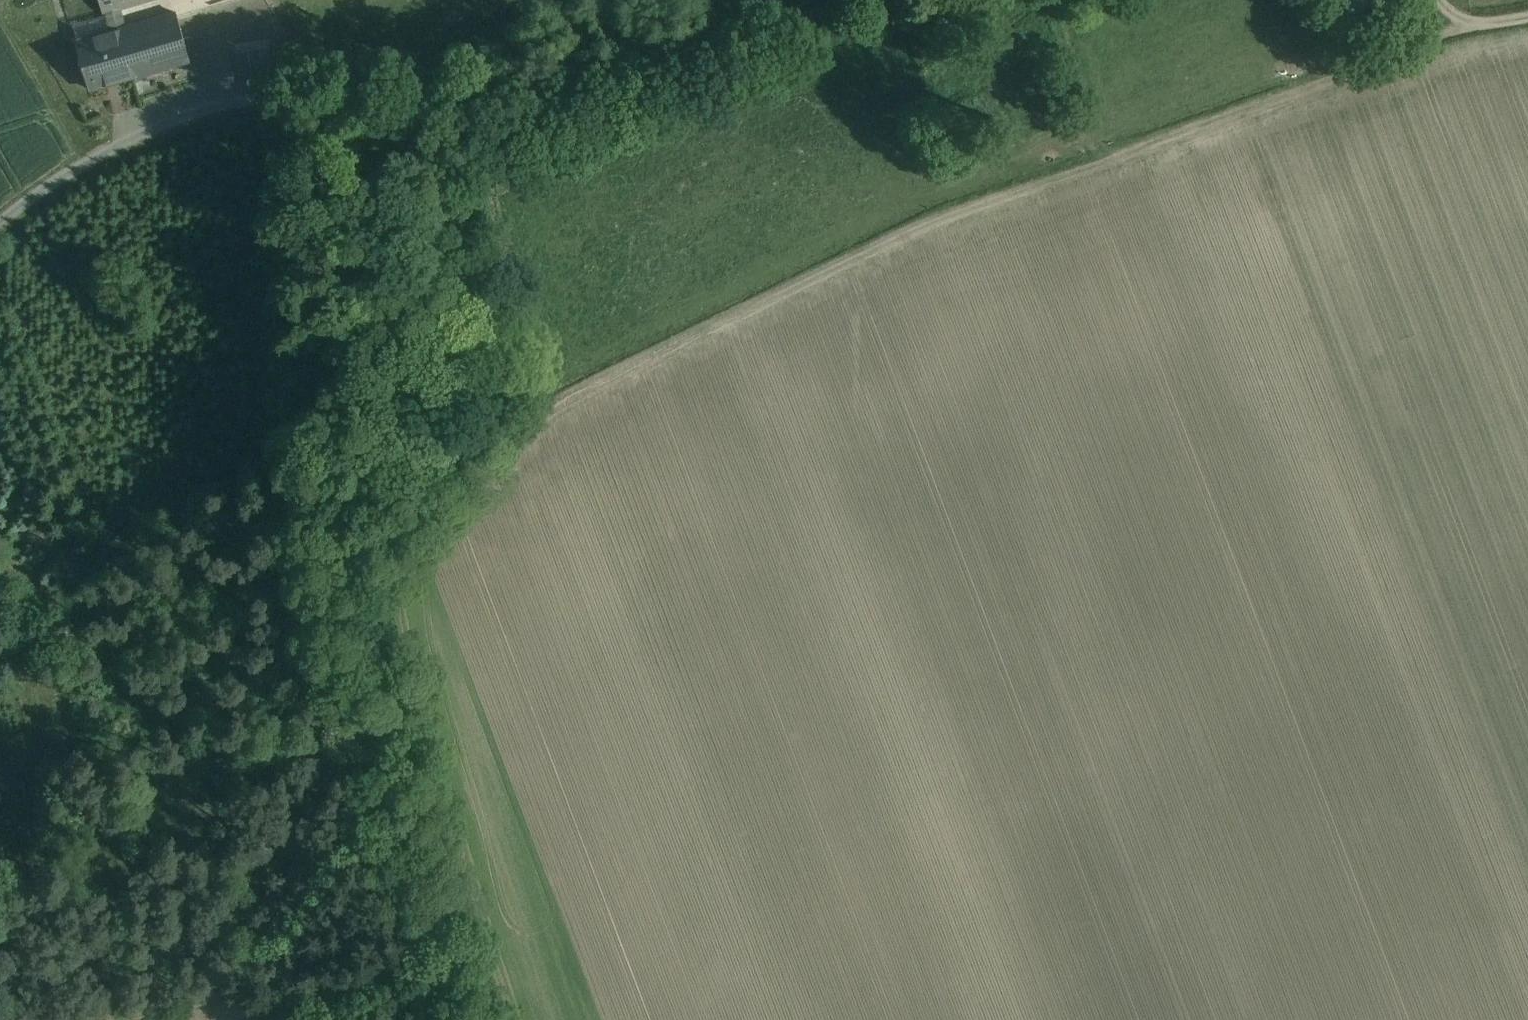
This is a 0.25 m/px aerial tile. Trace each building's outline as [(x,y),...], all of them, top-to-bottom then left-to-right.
[(105,13),(121,8),(149,0),(101,0),(105,13)] [(106,17),(111,32),(118,30),(126,27),(121,8),(105,13),(106,17)] [(126,27),(118,30),(132,78),(190,61),(176,13),(126,27)] [(78,41),(111,32),(106,17),(74,27),(78,41)] [(111,32),(78,41),(92,90),(132,78),(118,30),(111,32)] [(272,47),(236,53),(240,76),(275,70),(272,47)] [(301,54),(289,55),(291,67),(303,65),(301,54)]
